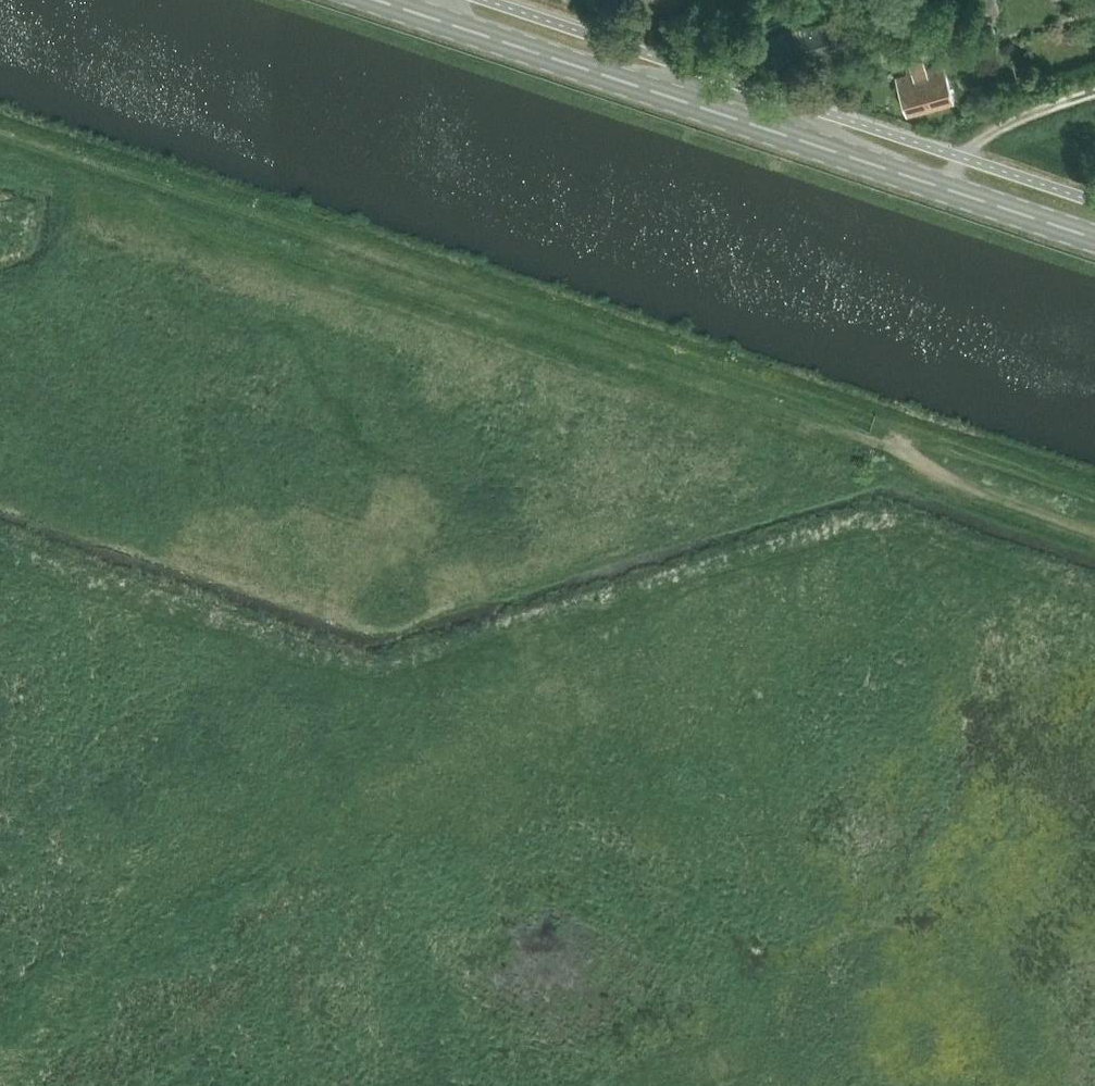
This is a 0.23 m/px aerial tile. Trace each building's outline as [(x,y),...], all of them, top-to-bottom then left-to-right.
[(924,0),(902,0),(905,13),(926,8),(924,0)] [(996,0),(981,0),(986,15),(999,10),(996,0)] [(770,37),(778,66),(787,64),(789,71),(841,56),(831,21),(770,37)] [(943,64),(897,78),(908,115),(954,101),(943,64)]
